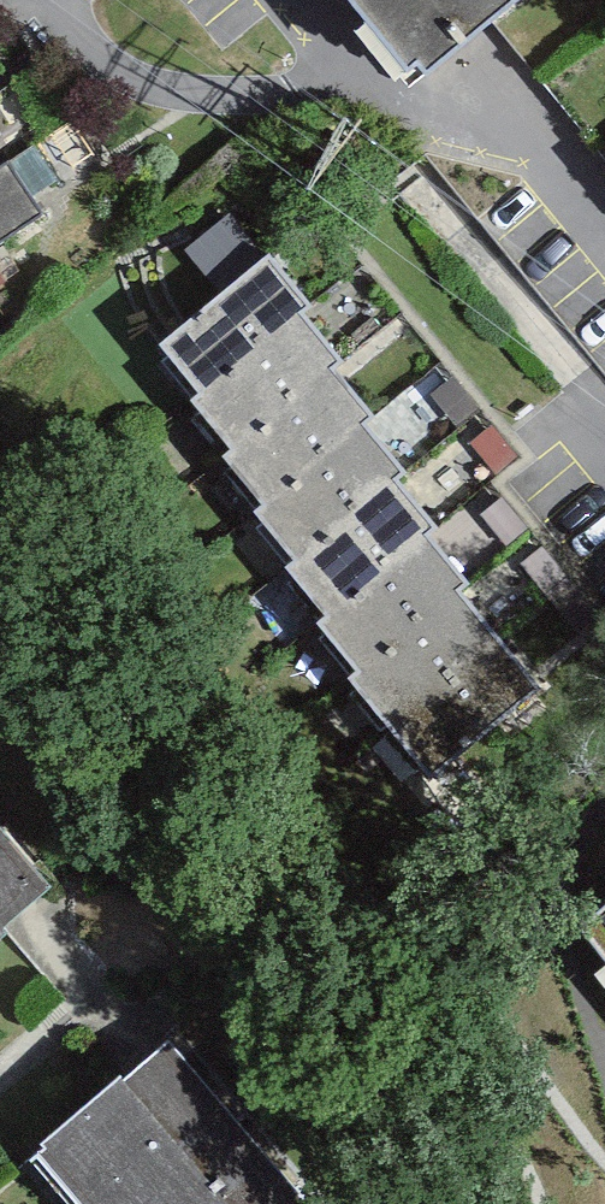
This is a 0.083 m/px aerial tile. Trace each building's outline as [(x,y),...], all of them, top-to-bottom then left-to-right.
[(425,75),(518,0),(364,0),(425,75)] [(37,221),(13,180),(3,186),(0,180),(0,243),(37,221)] [(201,417),(306,331),(266,281),(160,367),(201,417)] [(306,331),(201,417),(192,424),(232,473),(340,386),(346,381),(306,331)] [(372,442),(380,435),(340,386),(232,473),(225,479),(265,528),(372,442)] [(256,536),(296,585),(403,498),(412,491),(372,442),(265,528),(256,536)] [(287,591),(328,641),(435,553),(443,547),(403,498),(296,585),(287,591)] [(466,610),(475,602),(435,553),(328,641),(321,646),(361,695),(466,610)] [(351,704),(391,752),(506,657),(466,610),(361,695),(351,704)] [(432,802),(547,708),(506,657),(391,752),(432,802)] [(0,846),(0,959),(56,910),(0,846)] [(581,926),(604,959),(604,907),(581,926)] [(31,1183),(50,1203),(237,1203),(268,1176),(169,1063),(31,1183)] [(268,1176),(237,1203),(293,1203),(268,1176)]
